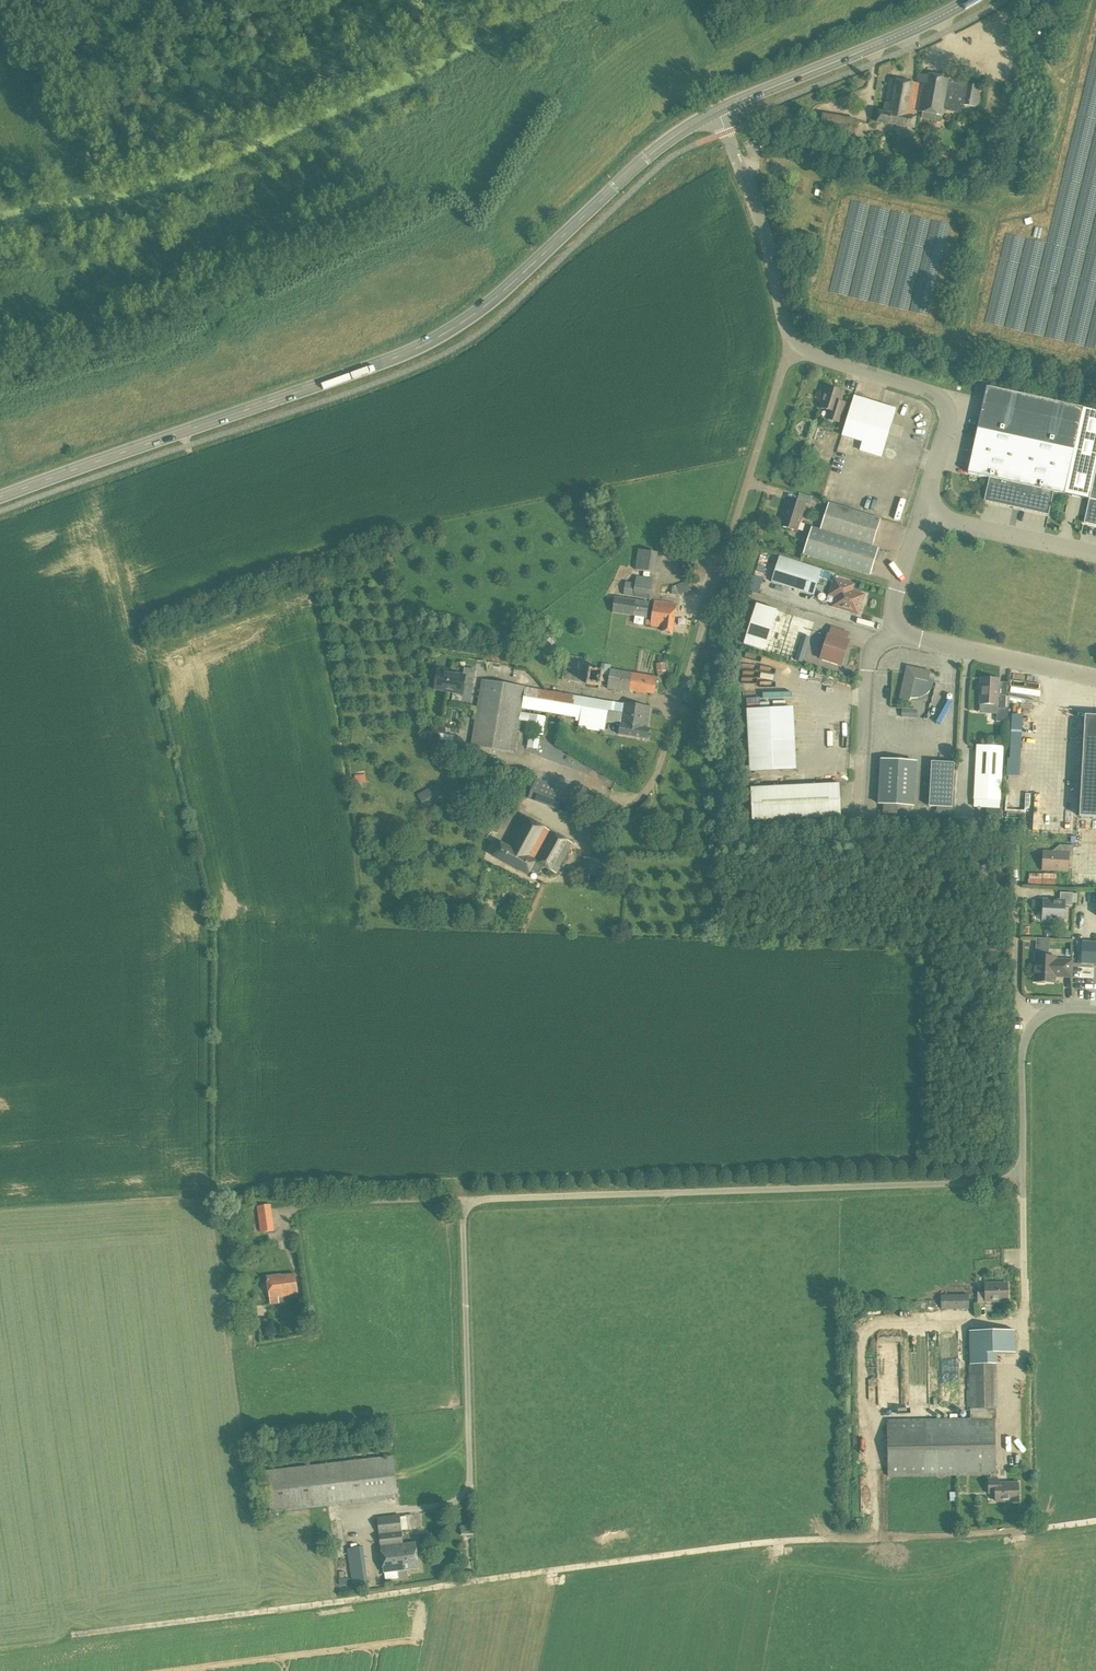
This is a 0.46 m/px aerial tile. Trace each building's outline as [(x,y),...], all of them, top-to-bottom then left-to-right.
[(978,107),(980,97),(978,96),(979,85),(949,78),(925,74),(918,111),(943,115),(944,110),(961,113),(963,105),(978,107)] [(913,117),(919,84),(889,79),(883,112),(878,111),(876,122),(914,128),(916,118),(913,117)] [(853,143),(857,119),(821,113),(818,138),(853,143)] [(930,153),(932,143),(924,142),(923,152),(930,153)] [(713,148),(718,157),(723,154),(719,145),(713,148)] [(1064,494),(1083,408),(986,386),(967,472),(989,477),(984,500),(1048,515),(1053,491),(1064,494)] [(840,392),(839,389),(832,387),(831,390),(827,388),(821,408),(828,410),(825,419),(840,424),(846,403),(839,401),(841,393),(840,392)] [(881,458),(896,408),(854,395),(842,436),(862,442),(859,451),(881,458)] [(818,457),(821,452),(813,447),(810,452),(818,457)] [(1084,523),(1095,525),(1095,468),(1084,523)] [(811,506),(813,498),(799,494),(797,501),(789,499),(781,526),(797,532),(806,504),(811,506)] [(872,546),(881,520),(829,504),(820,530),(811,528),(803,554),(871,574),(879,548),(872,546)] [(654,573),(657,552),(638,550),(635,570),(654,573)] [(814,595),(822,570),(780,557),(772,583),(814,595)] [(649,600),(652,578),(635,576),(634,583),(625,582),(623,596),(649,600)] [(859,614),(864,595),(849,590),(851,584),(835,579),(830,594),(836,596),(833,606),(859,614)] [(690,590),(687,581),(676,586),(672,585),(671,594),(678,595),(690,590)] [(646,618),(649,602),(614,596),(612,613),(635,616),(633,624),(643,625),(644,617),(646,618)] [(672,632),(676,604),(654,601),(652,619),(646,618),(645,625),(663,627),(662,631),(672,632)] [(765,651),(777,611),(756,604),(744,644),(765,651)] [(624,639),(626,625),(617,624),(615,638),(624,639)] [(802,634),(801,640),(808,643),(810,636),(802,634)] [(829,636),(830,636),(829,636),(829,637),(823,657),(822,657),(823,657),(822,658),(823,658),(823,657),(839,662),(839,663),(840,663),(840,662),(839,662),(846,642),(846,641),(846,642),(829,636)] [(651,648),(653,640),(639,637),(638,645),(651,648)] [(684,659),(686,652),(674,649),(672,656),(684,659)] [(654,694),(657,677),(610,669),(611,665),(591,662),(591,659),(566,655),(561,679),(600,686),(601,681),(608,682),(607,688),(629,692),(629,691),(646,694),(646,692),(654,694)] [(473,683),(475,669),(464,667),(463,673),(437,669),(433,690),(463,695),(465,682),(473,683)] [(916,696),(919,695),(923,693),(925,691),(927,688),(929,685),(930,682),(926,681),(929,671),(913,667),(905,673),(900,698),(909,700),(910,696),(913,696),(916,696)] [(1005,709),(1006,696),(999,695),(999,679),(981,678),(981,682),(980,683),(980,689),(981,690),(980,704),(997,705),(996,722),(1005,722),(1005,709)] [(526,709),(529,689),(524,688),(482,681),(471,745),(514,752),(521,709),(526,709)] [(605,723),(608,701),(529,689),(526,709),(576,718),(575,721),(579,721),(578,728),(604,732),(606,723),(605,723)] [(1018,728),(1024,728),(1024,696),(1012,696),(1012,742),(1018,742),(1018,728)] [(605,723),(606,723),(620,724),(623,704),(608,701),(605,723)] [(796,764),(794,702),(747,703),(749,766),(796,764)] [(648,740),(650,730),(646,730),(650,707),(624,703),(619,734),(648,740)] [(1084,715),(1079,816),(1095,817),(1095,716),(1084,715)] [(1026,743),(1045,744),(1046,735),(1026,734),(1026,743)] [(1000,801),(1003,746),(977,745),(974,799),(1000,801)] [(563,764),(602,782),(607,771),(568,753),(563,764)] [(952,808),(955,763),(932,762),(929,806),(952,808)] [(356,789),(364,788),(364,787),(367,787),(365,774),(355,775),(356,789)] [(569,814),(577,793),(535,778),(527,799),(569,814)] [(423,806),(443,795),(437,784),(417,795),(423,806)] [(753,822),(841,817),(839,784),(751,788),(753,822)] [(1014,810),(1024,811),(1025,797),(1014,797),(1014,810)] [(986,818),(1000,818),(1001,809),(986,808),(986,818)] [(557,873),(573,844),(522,816),(506,845),(501,842),(493,855),(528,874),(531,870),(539,875),(544,866),(557,873)] [(1038,821),(1038,837),(1048,838),(1048,822),(1038,821)] [(1074,853),(1075,845),(1061,844),(1061,852),(1045,851),(1043,869),(1069,870),(1070,853),(1074,853)] [(1073,905),(1074,893),(1061,892),(1061,899),(1044,898),(1042,920),(1064,921),(1065,905),(1073,905)] [(1077,941),(1076,950),(1082,951),(1081,963),(1095,964),(1095,942),(1077,941)] [(1054,982),(1054,973),(1055,956),(1035,955),(1034,981),(1036,981),(1038,983),(1044,983),(1045,982),(1054,982)] [(260,1232),(274,1231),(270,1204),(257,1206),(260,1232)] [(281,1277),(280,1275),(267,1276),(270,1304),(279,1303),(278,1297),(289,1295),(289,1294),(297,1293),(293,1275),(281,1277)] [(985,1301),(1007,1301),(1007,1283),(985,1283),(985,1301)] [(940,1309),(969,1309),(969,1294),(940,1294),(940,1309)] [(262,1331),(270,1330),(269,1318),(260,1320),(262,1331)] [(969,1330),(970,1364),(993,1364),(993,1353),(1012,1353),(1012,1329),(969,1330)] [(947,1397),(962,1396),(961,1371),(945,1372),(947,1397)] [(990,1479),(997,1479),(997,1473),(996,1473),(996,1472),(994,1408),(970,1408),(970,1419),(888,1420),(888,1476),(990,1475),(990,1474),(990,1479)] [(277,1517),(276,1512),(397,1497),(393,1456),(264,1471),(269,1512),(270,1512),(271,1518),(277,1517)] [(997,1479),(990,1479),(989,1479),(989,1492),(995,1492),(995,1501),(1018,1501),(1018,1483),(997,1483),(997,1479)] [(402,1545),(399,1515),(377,1518),(380,1546),(381,1546),(383,1572),(417,1569),(415,1543),(402,1545)]
